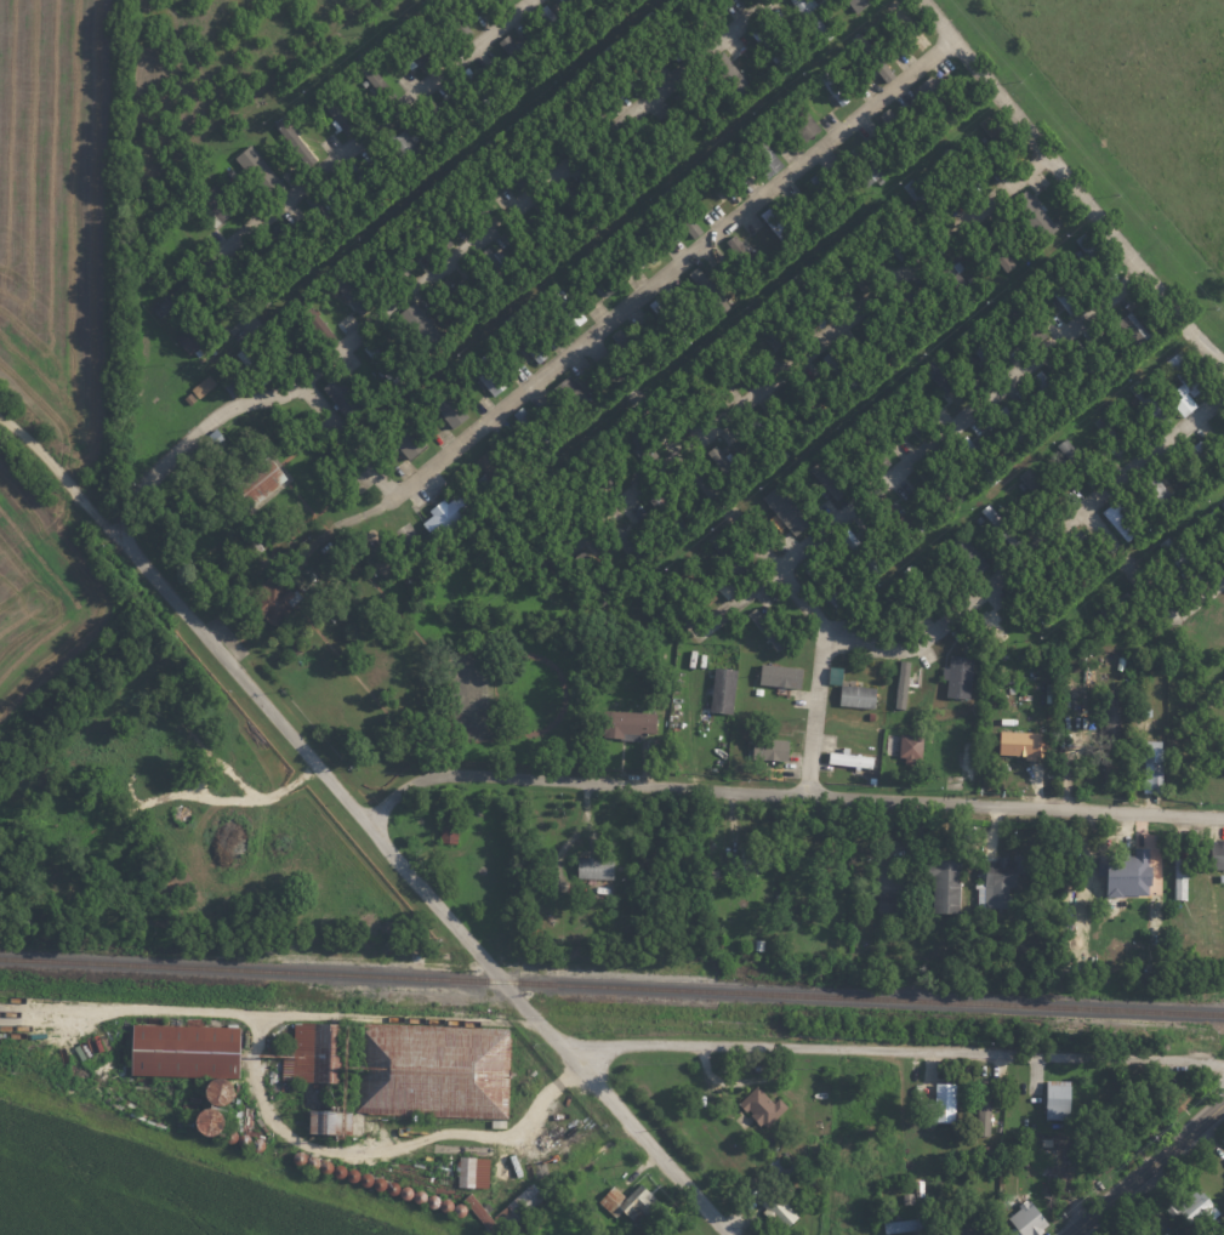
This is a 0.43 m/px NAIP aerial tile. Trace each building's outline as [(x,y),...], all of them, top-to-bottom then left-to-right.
[(462,40),(473,33),(452,0),(437,0),(462,40)] [(708,0),(690,0),(706,20),(717,11),(708,0)] [(822,44),(834,36),(815,9),(816,8),(811,0),(790,0),(822,44)] [(875,0),(849,0),(859,13),(876,0),(875,0)] [(572,56),(583,47),(547,4),(537,13),(572,56)] [(795,67),(760,24),(748,33),(784,77),(795,67)] [(406,60),(413,69),(420,64),(427,73),(437,66),(414,35),(404,43),(413,55),(406,60)] [(531,84),(544,74),(520,42),(518,44),(510,35),(500,42),(531,84)] [(754,93),(727,51),(710,62),(737,104),(754,93)] [(355,59),(387,104),(397,97),(365,52),(355,59)] [(460,74),(487,113),(498,105),(471,66),(460,74)] [(851,100),(828,69),(817,78),(841,108),(851,100)] [(946,125),(963,111),(933,75),(916,90),(946,125)] [(358,129),(326,83),(315,91),(347,137),(358,129)] [(421,104),(445,146),(460,138),(436,95),(421,104)] [(784,114),(807,142),(823,129),(800,100),(784,114)] [(411,172),(429,158),(406,127),(387,142),(411,172)] [(238,157),(269,201),(287,188),(255,144),(238,157)] [(344,171),(379,213),(390,204),(355,162),(344,171)] [(947,219),(914,178),(902,187),(935,228),(947,219)] [(224,222),(239,209),(218,183),(203,196),(224,222)] [(705,229),(669,189),(659,197),(696,238),(705,229)] [(1043,241),(1060,228),(1028,189),(1012,202),(1043,241)] [(335,242),(347,234),(319,191),(308,199),(335,242)] [(761,214),(785,248),(804,235),(779,201),(761,214)] [(979,233),(986,227),(1018,264),(1008,272),(979,233)] [(1119,276),(1087,231),(1075,240),(1108,284),(1119,276)] [(752,279),(763,272),(740,233),(729,240),(752,279)] [(479,256),(514,299),(525,291),(490,247),(479,256)] [(940,266),(949,258),(953,266),(960,261),(966,267),(960,272),(978,296),(969,303),(940,266)] [(729,308),(703,265),(690,272),(716,315),(729,308)] [(1038,273),(1047,266),(1082,308),(1072,314),(1071,314),(1061,305),(1063,303),(1038,273)] [(335,280),(364,315),(378,303),(349,268),(335,280)] [(482,319),(463,285),(458,288),(452,276),(444,281),(469,326),(482,319)] [(336,338),(307,294),(297,301),(326,345),(336,338)] [(1000,307),(1015,294),(1048,335),(1025,352),(1020,346),(1026,342),(1024,337),(1017,342),(1004,326),(1009,321),(1000,307)] [(398,316),(432,353),(448,338),(414,302),(398,316)] [(1152,336),(1132,311),(1112,327),(1132,352),(1152,336)] [(191,354),(220,333),(208,315),(178,337),(191,354)] [(408,384),(374,340),(363,349),(397,393),(408,384)] [(1070,347),(1078,340),(1115,382),(1106,388),(1070,347)] [(1209,384),(1180,349),(1164,362),(1182,384),(1175,389),(1181,397),(1172,404),(1184,418),(1198,406),(1192,398),(1209,384)] [(512,384),(488,353),(470,367),(494,398),(512,384)] [(732,364),(750,383),(757,376),(739,358),(732,364)] [(1034,377),(1042,370),(1077,412),(1069,419),(1034,377)] [(346,420),(366,409),(346,373),(325,385),(346,420)] [(219,383),(211,374),(193,389),(201,399),(219,383)] [(242,392),(236,379),(225,383),(231,397),(242,392)] [(471,416),(445,383),(429,395),(455,429),(471,416)] [(716,406),(702,388),(693,396),(708,413),(716,406)] [(392,437),(412,460),(429,445),(408,422),(392,437)] [(958,442),(968,436),(977,446),(981,443),(985,448),(980,451),(1002,479),(992,485),(958,442)] [(1057,445),(1065,438),(1101,480),(1092,489),(1081,474),(1076,479),(1070,472),(1075,468),(1057,445)] [(710,451),(737,490),(747,483),(720,444),(710,451)] [(226,491),(245,514),(291,478),(272,455),(226,491)] [(854,486),(825,456),(810,470),(839,500),(854,486)] [(920,473),(928,466),(936,476),(943,469),(950,477),(943,483),(961,506),(952,512),(920,473)] [(1019,476),(1027,469),(1059,507),(1051,514),(1048,512),(1043,516),(1037,511),(1043,506),(1019,476)] [(1178,501),(1155,472),(1139,484),(1162,514),(1178,501)] [(813,521),(779,485),(764,499),(798,535),(813,521)] [(450,503),(446,499),(430,511),(434,515),(423,523),(437,541),(479,507),(465,491),(450,503)] [(922,533),(886,495),(877,504),(913,541),(922,533)] [(693,532),(662,498),(653,506),(684,540),(693,532)] [(1145,527),(1118,498),(1102,514),(1129,543),(1145,527)] [(1018,540),(993,502),(982,509),(1008,547),(1018,540)] [(882,571),(853,525),(840,533),(869,578),(882,571)] [(991,563),(963,533),(947,548),(976,578),(991,563)] [(251,555),(264,548),(256,534),(243,541),(251,555)] [(316,568),(324,577),(333,569),(325,560),(316,568)] [(949,607),(913,563),(902,572),(939,615),(949,607)] [(307,602),(296,584),(287,590),(278,576),(255,590),(275,622),(307,602)] [(739,590),(728,579),(718,589),(729,600),(739,590)] [(788,645),(760,607),(751,614),(779,651),(788,645)] [(976,656),(953,655),(952,667),(947,666),(946,678),(950,678),(950,697),(975,697),(976,656)] [(897,707),(909,708),(915,661),(903,660),(897,707)] [(805,687),(806,666),(764,665),(764,686),(805,687)] [(845,684),(847,668),(834,666),(832,682),(845,684)] [(737,712),(739,668),(717,667),(715,712),(737,712)] [(880,686),(843,685),(843,706),(880,707),(880,686)] [(1124,743),(1125,706),(1107,705),(1107,743),(1124,743)] [(660,711),(608,712),(609,735),(660,734),(660,711)] [(1051,733),(1004,731),(1003,755),(1051,757),(1051,733)] [(904,760),(925,761),(926,735),(905,734),(904,760)] [(792,738),(759,739),(759,759),(792,759),(792,738)] [(1144,792),(1164,793),(1166,740),(1146,740),(1144,792)] [(1107,784),(1124,785),(1124,751),(1108,750),(1107,784)] [(877,753),(846,752),(833,752),(833,765),(876,766),(877,753)] [(444,842),(460,843),(462,806),(445,805),(444,842)] [(1212,840),(1213,869),(1223,869),(1223,840),(1212,840)] [(774,845),(743,845),(743,864),(774,864),(774,845)] [(1100,853),(1100,875),(1110,874),(1110,895),(1155,895),(1154,847),(1138,847),(1138,853),(1100,853)] [(1030,855),(1015,855),(1015,858),(989,857),(988,887),(979,887),(979,907),(1010,908),(1011,887),(1029,888),(1030,855)] [(617,858),(579,857),(578,878),(616,879),(617,858)] [(1177,899),(1188,899),(1190,858),(1178,858),(1177,899)] [(962,913),(963,860),(937,859),(935,912),(962,913)] [(143,880),(149,886),(166,868),(159,862),(143,880)] [(909,911),(910,895),(882,894),(881,911),(909,911)] [(350,1024),(298,1023),(297,1051),(285,1051),(284,1080),(348,1082),(350,1024)] [(244,1026),(138,1025),(137,1076),(217,1077),(217,1105),(243,1106),(244,1026)] [(510,1118),(512,1043),(484,1055),(487,1065),(479,1057),(466,1062),(461,1056),(453,1059),(449,1055),(442,1063),(425,1068),(405,1068),(401,1064),(390,1075),(402,1076),(403,1081),(389,1080),(387,1072),(383,1076),(369,1075),(357,1089),(367,1089),(371,1101),(380,1108),(380,1099),(388,1090),(392,1090),(400,1081),(404,1094),(386,1114),(510,1118)] [(993,1121),(994,1080),(981,1079),(980,1121),(993,1121)] [(1074,1119),(1075,1080),(1051,1080),(1050,1118),(1074,1119)] [(958,1122),(959,1083),(939,1082),(938,1122),(958,1122)] [(789,1106),(781,1097),(775,1103),(758,1085),(741,1102),(765,1129),(789,1106)] [(228,1137),(236,1115),(212,1106),(203,1128),(228,1137)] [(315,1133),(346,1134),(347,1111),(316,1110),(315,1133)] [(490,1187),(491,1157),(461,1156),(460,1186),(490,1187)] [(768,1166),(781,1181),(793,1171),(779,1156),(768,1166)] [(916,1196),(930,1196),(930,1181),(917,1181),(916,1196)] [(465,1198),(493,1234),(499,1234),(548,1198),(537,1183),(492,1216),(474,1191),(465,1198)] [(628,1198),(614,1185),(600,1201),(617,1217),(623,1211),(639,1226),(662,1201),(642,1183),(628,1198)] [(1221,1211),(1198,1187),(1177,1207),(1200,1231),(1221,1211)] [(786,1229),(798,1220),(776,1191),(764,1200),(786,1229)] [(903,1194),(904,1204),(916,1202),(915,1193),(903,1194)] [(1016,1226),(1003,1234),(1034,1234),(1050,1224),(1033,1199),(1008,1215),(1016,1226)] [(884,1222),(885,1232),(930,1228),(929,1218),(884,1222)] [(989,1223),(969,1223),(969,1234),(989,1234),(989,1223)]
